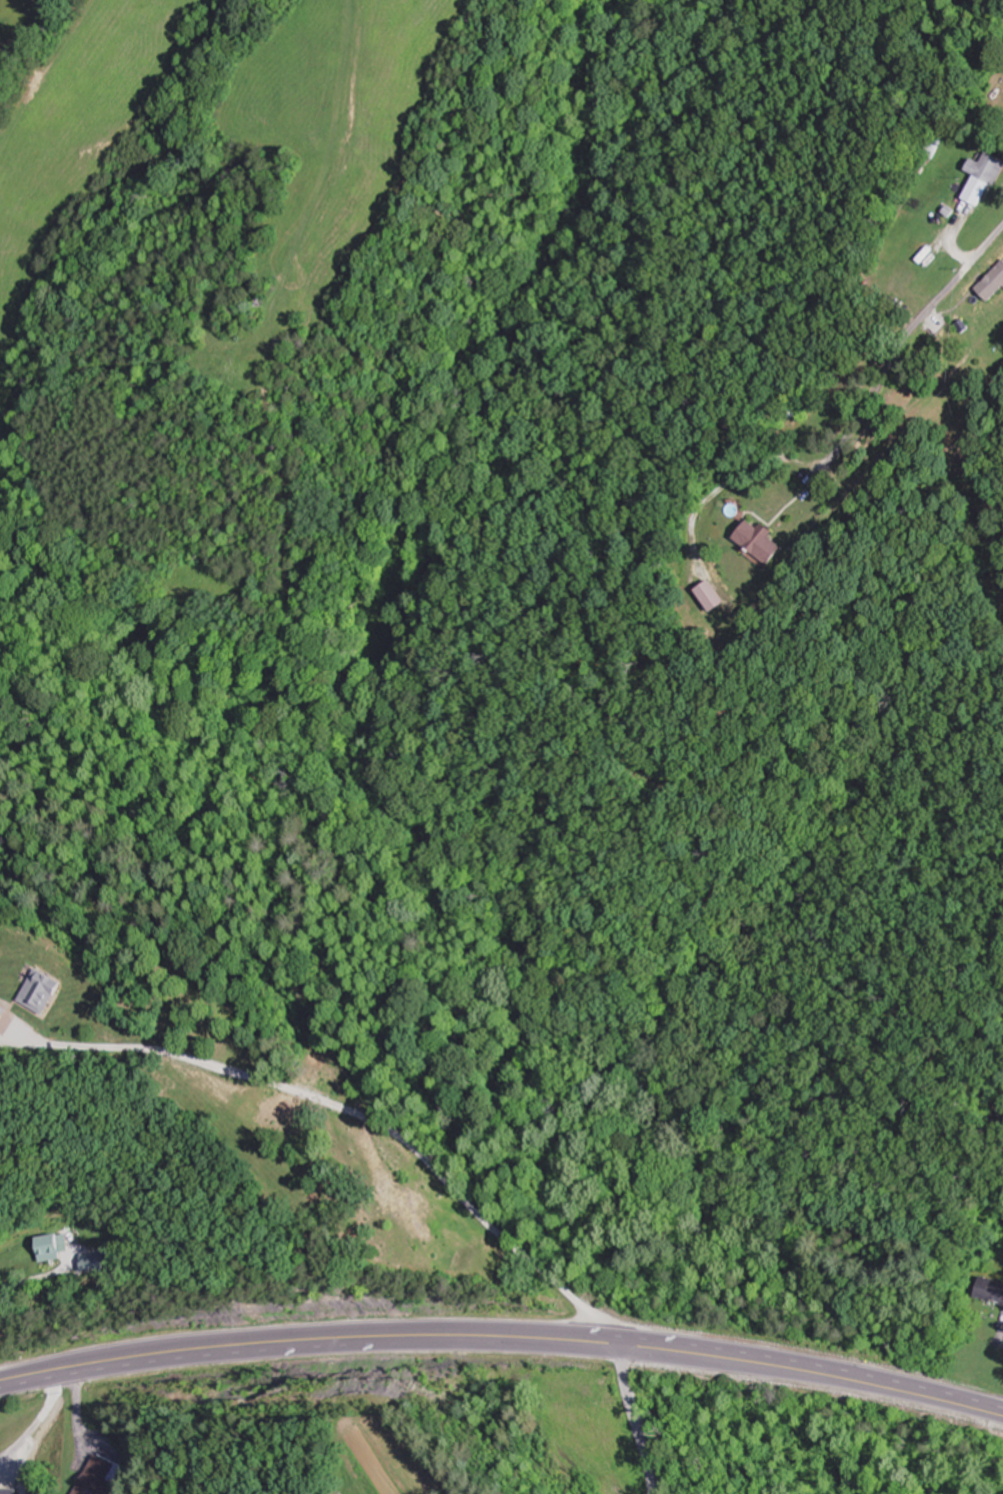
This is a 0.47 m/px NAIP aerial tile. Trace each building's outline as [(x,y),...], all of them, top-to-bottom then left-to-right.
[(961,9),(970,0),(953,0),(961,9)] [(998,186),(1002,175),(1002,158),(990,152),(985,163),(975,158),(969,171),(978,175),(967,199),(984,207),(994,184),(998,186)] [(978,289),(993,302),(1002,292),(1002,263),(978,289)] [(774,565),(789,547),(755,519),(740,538),(774,565)] [(717,612),(731,603),(715,580),(701,590),(717,612)] [(25,999),(51,1014),(70,981),(43,966),(25,999)] [(73,1254),(68,1231),(41,1238),(46,1261),(73,1254)] [(980,1279),(980,1299),(1002,1299),(1002,1279),(980,1279)] [(117,1479),(115,1478),(120,1466),(96,1455),(79,1493),(110,1493),(117,1479)]
